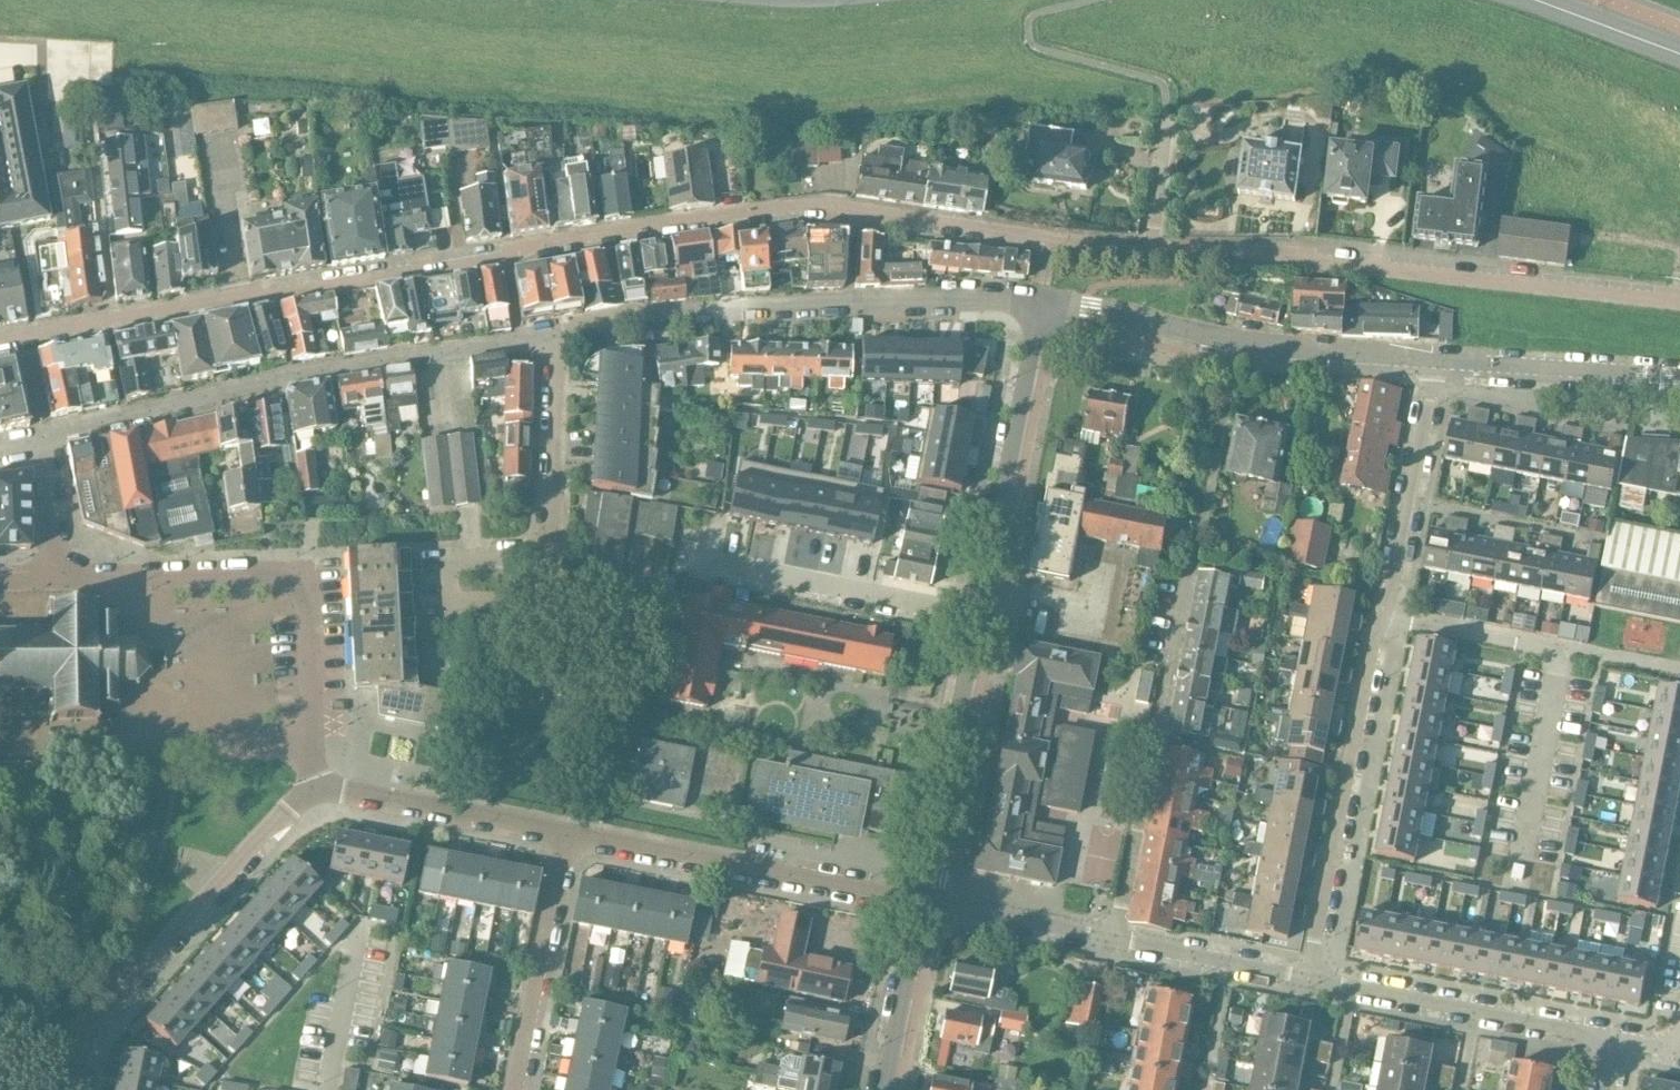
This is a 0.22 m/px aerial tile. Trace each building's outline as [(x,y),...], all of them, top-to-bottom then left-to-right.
[(0,92),(0,230),(50,220),(25,86),(0,92)] [(233,102),(191,109),(195,136),(237,130),(233,102)] [(449,148),(446,120),(419,119),(423,151),(449,148)] [(486,123),(446,120),(449,148),(449,154),(489,149),(486,123)] [(1025,164),(1036,166),(1034,183),(1086,190),(1087,180),(1091,177),(1092,168),(1089,164),(1091,154),(1057,150),(1060,131),(1030,127),(1025,164)] [(556,230),(548,175),(546,162),(551,162),(549,131),(534,133),(497,137),(510,238),(556,230)] [(736,135),(724,137),(728,171),(740,170),(736,135)] [(839,164),(838,140),(803,143),(805,167),(839,164)] [(131,141),(104,144),(108,176),(134,173),(131,141)] [(1353,148),(1335,146),(1334,151),(1330,182),(1328,201),(1333,201),(1333,206),(1350,207),(1350,204),(1366,205),(1368,186),(1379,187),(1380,179),(1393,180),(1397,154),(1366,150),(1365,155),(1353,154),(1353,148)] [(894,203),(901,163),(902,151),(879,147),(877,159),(863,157),(861,171),(859,171),(856,197),(894,203)] [(1281,150),(1266,147),(1266,150),(1247,148),(1247,147),(1245,147),(1245,148),(1246,148),(1239,193),(1238,195),(1240,195),(1240,194),(1261,198),(1261,199),(1263,199),(1264,198),(1271,199),(1271,200),(1273,201),(1273,199),(1293,202),(1293,203),(1295,203),(1295,202),(1294,201),(1301,156),(1301,155),(1300,155),(1281,152),(1281,150)] [(1330,182),(1334,151),(1328,150),(1324,181),(1330,182)] [(630,219),(626,190),(624,179),(626,179),(623,162),(622,151),(608,152),(609,164),(603,165),(605,179),(599,180),(606,222),(630,219)] [(705,153),(664,157),(671,213),(712,207),(705,153)] [(590,181),(583,170),(582,157),(572,159),(574,171),(565,173),(573,227),(595,224),(595,223),(590,181)] [(573,227),(565,173),(564,173),(562,166),(553,168),(552,162),(551,162),(546,162),(548,175),(556,230),(573,227)] [(924,207),(928,183),(926,182),(928,169),(926,169),(926,167),(901,163),(894,203),(924,207)] [(372,169),(374,194),(383,257),(409,253),(407,237),(431,233),(422,178),(398,182),(395,165),(372,169)] [(960,169),(960,174),(928,169),(926,182),(928,183),(924,207),(980,216),(986,178),(970,176),(971,171),(964,170),(960,169)] [(1416,204),(1411,244),(1436,247),(1436,249),(1449,251),(1449,249),(1475,252),(1485,175),(1454,171),(1449,209),(1416,204)] [(105,300),(97,240),(96,230),(74,232),(71,207),(93,204),(89,173),(50,177),(57,243),(33,245),(41,310),(42,310),(42,309),(63,306),(65,305),(66,309),(101,303),(105,300)] [(134,173),(108,176),(112,207),(138,204),(134,173)] [(499,239),(491,176),(475,178),(477,194),(459,196),(466,245),(499,239)] [(1407,192),(1410,178),(1399,176),(1396,189),(1407,192)] [(168,181),(156,182),(158,195),(169,194),(168,181)] [(383,259),(383,257),(374,194),(322,202),(332,268),(383,259)] [(138,204),(112,207),(115,237),(141,234),(138,204)] [(217,277),(208,218),(202,219),(200,204),(175,208),(177,222),(174,222),(175,230),(181,281),(217,277)] [(316,206),(284,212),(285,221),(293,275),(325,269),(321,244),(318,244),(316,233),(320,232),(316,206)] [(181,281),(175,230),(174,222),(173,207),(159,208),(164,250),(152,251),(158,298),(183,295),(181,281)] [(254,218),(255,226),(241,229),(248,273),(250,283),(293,275),(285,221),(284,212),(254,218)] [(1570,230),(1504,222),(1503,222),(1498,260),(1565,268),(1570,230)] [(802,226),(767,230),(767,237),(768,252),(769,268),(805,263),(803,232),(802,226)] [(715,281),(713,259),(723,257),(736,256),(735,240),(737,240),(736,231),(687,238),(692,277),(692,281),(683,282),(685,301),(720,297),(718,281),(715,281)] [(847,234),(814,232),(803,232),(805,263),(804,291),(843,290),(846,242),(847,234)] [(924,286),(923,262),(922,263),(909,263),(890,264),(880,264),(881,255),(881,254),(882,238),(858,235),(854,288),(924,286)] [(767,294),(765,252),(768,252),(767,237),(745,240),(737,240),(735,240),(736,256),(740,295),(767,294)] [(687,238),(670,240),(670,241),(674,268),(676,279),(692,277),(687,238)] [(670,241),(640,246),(645,278),(649,277),(653,277),(666,275),(665,270),(674,268),(670,241)] [(142,243),(109,247),(116,304),(149,299),(142,243)] [(962,248),(925,244),(924,259),(928,259),(927,268),(959,272),(962,248)] [(638,246),(615,251),(621,287),(623,287),(625,302),(646,299),(638,246)] [(995,275),(997,252),(962,248),(959,272),(995,275)] [(1024,279),(1027,255),(997,252),(995,275),(1024,279)] [(605,253),(575,258),(581,292),(610,287),(605,253)] [(890,264),(891,256),(891,255),(881,254),(881,255),(880,264),(890,264)] [(573,264),(545,269),(553,318),(582,312),(573,264)] [(16,268),(0,271),(0,327),(27,322),(16,268)] [(500,269),(474,273),(477,295),(503,290),(500,269)] [(522,323),(553,318),(545,269),(513,275),(522,323)] [(480,313),(477,295),(474,273),(452,277),(459,321),(467,320),(466,315),(480,313)] [(1282,304),(1260,299),(1240,295),(1243,277),(1225,275),(1222,292),(1230,293),(1226,314),(1287,328),(1289,308),(1282,306),(1282,304)] [(459,321),(452,277),(422,281),(425,307),(428,326),(440,324),(459,321)] [(428,326),(425,307),(422,281),(398,285),(406,329),(408,338),(429,335),(428,326)] [(682,281),(654,284),(649,284),(651,305),(685,301),(683,282),(682,281)] [(1346,286),(1297,283),(1295,309),(1294,331),(1343,336),(1344,305),(1346,286)] [(406,329),(398,285),(375,289),(382,326),(383,330),(389,329),(403,326),(404,330),(406,329)] [(610,287),(581,292),(585,312),(623,305),(621,289),(617,285),(610,287)] [(333,296),(303,301),(307,319),(320,317),(322,324),(336,321),(334,314),(336,314),(333,296)] [(324,350),(323,344),(320,332),(310,334),(307,319),(303,301),(281,305),(293,362),(328,356),(327,350),(324,350)] [(1419,308),(1344,305),(1343,336),(1418,339),(1419,308)] [(272,306),(245,312),(257,363),(283,357),(272,306)] [(506,309),(484,313),(487,335),(510,331),(506,309)] [(257,363),(245,312),(199,322),(211,376),(258,366),(257,363)] [(470,338),(468,325),(467,320),(459,321),(440,324),(443,342),(470,338)] [(211,376),(199,322),(171,328),(182,386),(212,379),(211,376)] [(382,326),(339,334),(340,341),(343,357),(387,350),(383,330),(382,326)] [(171,327),(113,339),(126,402),(183,390),(182,386),(171,328),(171,327)] [(106,341),(64,349),(78,413),(118,404),(106,341)] [(717,367),(716,343),(700,343),(670,348),(669,345),(653,348),(660,391),(703,385),(701,368),(717,367)] [(861,343),(860,383),(885,384),(886,344),(861,343)] [(886,344),(885,384),(909,385),(911,344),(886,344)] [(911,344),(909,385),(933,386),(935,345),(911,344)] [(935,345),(933,386),(958,386),(960,346),(935,345)] [(763,347),(730,347),(729,378),(736,378),(736,387),(750,387),(751,379),(762,379),(763,347)] [(787,391),(789,348),(763,347),(762,379),(775,379),(779,379),(779,390),(787,391)] [(971,347),(966,374),(982,377),(987,350),(971,347)] [(814,380),(815,349),(789,348),(787,391),(801,391),(802,380),(814,380)] [(64,349),(37,354),(51,419),(78,413),(64,349)] [(850,350),(815,349),(814,380),(828,381),(827,389),(842,390),(842,381),(849,381),(850,350)] [(597,381),(596,402),(656,411),(659,390),(659,389),(646,387),(641,357),(641,351),(633,350),(625,350),(617,351),(613,352),(605,354),(598,357),(595,358),(592,360),(589,362),(587,365),(585,368),(583,371),(582,374),(581,378),(597,381)] [(504,399),(505,367),(505,355),(469,360),(471,391),(481,389),(481,401),(487,401),(504,399)] [(0,361),(0,433),(29,426),(14,358),(0,361)] [(530,368),(505,367),(504,399),(504,414),(530,415),(530,368)] [(415,408),(411,369),(382,373),(386,411),(387,425),(388,429),(388,434),(398,433),(395,411),(411,409),(415,408)] [(382,411),(378,374),(337,380),(340,408),(343,412),(358,410),(361,429),(387,425),(386,411),(382,411)] [(285,394),(285,395),(292,436),(336,428),(328,381),(289,388),(285,394)] [(1392,437),(1401,393),(1360,385),(1353,429),(1389,436),(1392,437)] [(1130,400),(1090,393),(1083,430),(1124,438),(1130,400)] [(771,411),(772,400),(772,398),(763,398),(762,410),(771,411)] [(655,432),(658,411),(656,411),(596,402),(594,444),(653,454),(657,433),(655,432)] [(790,402),(789,412),(805,413),(806,403),(790,402)] [(957,402),(955,410),(968,413),(970,404),(957,402)] [(285,448),(278,403),(244,409),(252,465),(253,471),(258,507),(278,504),(275,482),(271,482),(267,459),(265,459),(264,451),(285,448)] [(854,415),(855,404),(843,403),(843,414),(854,415)] [(480,408),(483,420),(489,419),(487,406),(480,408)] [(732,417),(733,408),(725,407),(723,415),(732,417)] [(866,407),(864,420),(873,421),(874,407),(866,407)] [(874,407),(873,421),(882,422),(883,408),(874,407)] [(1466,423),(1452,421),(1444,460),(1469,465),(1480,410),(1469,408),(1466,423)] [(258,507),(253,471),(252,465),(244,409),(214,415),(215,418),(219,450),(219,452),(237,449),(241,475),(222,478),(227,515),(258,511),(258,507)] [(898,410),(897,423),(906,424),(907,418),(907,411),(898,410)] [(929,410),(924,435),(969,443),(974,419),(932,411),(929,410)] [(1501,430),(1486,427),(1490,412),(1480,410),(1469,465),(1493,470),(1501,430)] [(530,415),(504,414),(504,427),(529,428),(530,415)] [(759,416),(758,425),(772,427),(772,418),(759,416)] [(1514,433),(1501,430),(1493,470),(1516,474),(1526,419),(1517,417),(1514,433)] [(197,470),(201,454),(219,450),(215,418),(174,427),(173,424),(152,429),(152,432),(136,436),(149,506),(157,545),(211,534),(202,494),(197,470)] [(772,418),(772,427),(785,428),(786,419),(772,418)] [(1537,421),(1526,419),(1516,474),(1540,479),(1548,439),(1534,437),(1537,421)] [(807,421),(806,430),(820,431),(821,423),(807,421)] [(1288,433),(1237,421),(1226,476),(1266,485),(1277,487),(1288,433)] [(821,423),(820,431),(833,433),(834,424),(821,423)] [(482,426),(475,426),(476,438),(483,437),(482,426)] [(855,426),(854,435),(868,436),(869,427),(855,426)] [(529,428),(504,427),(504,453),(529,454),(529,428)] [(869,427),(868,436),(881,438),(882,429),(869,427)] [(1561,442),(1548,439),(1540,479),(1562,483),(1573,428),(1564,427),(1561,442)] [(1594,448),(1581,446),(1584,431),(1573,428),(1562,483),(1587,488),(1594,448)] [(714,457),(723,458),(726,430),(717,429),(714,457)] [(1389,472),(1383,471),(1389,436),(1353,429),(1343,483),(1385,492),(1389,472)] [(149,506),(136,436),(135,433),(108,439),(124,515),(121,515),(127,543),(141,548),(157,545),(149,506)] [(924,435),(919,458),(964,467),(969,443),(924,435)] [(1608,451),(1594,448),(1587,488),(1611,493),(1622,438),(1611,436),(1608,451)] [(391,459),(390,446),(389,438),(373,439),(375,461),(391,459)] [(430,511),(456,508),(477,506),(469,438),(422,444),(430,511)] [(108,439),(86,444),(94,483),(90,484),(91,490),(95,489),(101,519),(121,515),(124,515),(108,439)] [(476,440),(478,458),(480,478),(489,477),(487,461),(486,461),(484,439),(476,440)] [(1070,582),(1088,493),(1076,490),(1085,444),(1059,439),(1039,539),(1037,538),(1034,554),(1036,554),(1032,575),(1070,582)] [(893,440),(891,453),(899,454),(902,441),(893,440)] [(1626,440),(1617,487),(1646,492),(1679,499),(1679,444),(1626,440)] [(94,483),(86,444),(66,449),(75,488),(90,484),(94,483)] [(656,454),(653,454),(594,444),(593,458),(593,465),(652,475),(656,454)] [(1126,446),(1123,463),(1112,462),(1109,475),(1106,475),(1102,496),(1122,500),(1138,503),(1138,499),(1163,503),(1163,497),(1172,499),(1175,484),(1160,481),(1159,489),(1136,485),(1139,471),(1136,470),(1140,449),(1126,446)] [(295,455),(302,494),(320,490),(313,452),(295,455)] [(528,480),(529,454),(504,453),(503,479),(503,502),(520,503),(520,488),(527,488),(527,480),(528,480)] [(919,458),(914,483),(960,492),(964,467),(919,458)] [(739,462),(728,516),(753,521),(764,467),(739,462)] [(705,478),(719,480),(722,466),(708,464),(705,478)] [(655,476),(652,475),(593,465),(592,487),(590,487),(590,488),(592,488),(630,494),(630,498),(651,502),(655,476)] [(764,467),(753,521),(776,526),(787,472),(764,467)] [(787,472),(776,526),(800,531),(811,477),(787,472)] [(30,477),(0,481),(0,551),(30,550),(30,477)] [(811,477),(800,531),(823,535),(834,481),(811,477)] [(483,479),(483,507),(494,507),(494,479),(483,479)] [(834,481),(823,535),(847,540),(858,486),(834,481)] [(121,515),(101,519),(95,489),(91,490),(90,484),(75,488),(82,525),(127,543),(121,515)] [(1277,487),(1266,485),(1261,513),(1285,517),(1291,490),(1277,487)] [(858,486),(847,540),(872,545),(882,491),(858,486)] [(891,490),(889,498),(890,499),(901,501),(902,501),(904,492),(891,490)] [(904,492),(902,501),(915,503),(917,495),(904,492)] [(587,493),(582,526),(596,529),(588,579),(618,584),(620,569),(628,571),(632,550),(623,549),(626,534),(671,542),(677,508),(649,503),(649,505),(631,502),(631,500),(596,494),(587,493)] [(1161,553),(1168,519),(1136,513),(1138,503),(1122,500),(1102,496),(1091,494),(1082,538),(1141,549),(1160,553),(1161,553)] [(343,495),(307,497),(307,513),(344,512),(343,495)] [(704,507),(715,509),(717,498),(706,496),(704,507)] [(378,498),(375,506),(382,513),(390,507),(387,498),(378,498)] [(928,512),(908,507),(899,552),(934,559),(939,531),(938,530),(942,509),(929,507),(928,512)] [(1563,514),(1560,526),(1573,528),(1575,516),(1563,514)] [(1445,532),(1431,530),(1423,569),(1448,574),(1458,519),(1448,517),(1445,532)] [(1479,539),(1465,536),(1468,521),(1458,519),(1448,574),(1471,579),(1479,539)] [(1322,550),(1327,526),(1298,520),(1293,544),(1322,550)] [(1611,521),(1602,569),(1679,585),(1679,535),(1611,521)] [(1590,522),(1589,532),(1604,535),(1606,525),(1590,522)] [(1492,542),(1479,539),(1471,579),(1494,583),(1505,528),(1495,526),(1492,542)] [(1526,548),(1512,546),(1515,530),(1505,528),(1494,583),(1519,588),(1526,548)] [(1539,551),(1526,548),(1519,588),(1541,592),(1552,537),(1542,535),(1539,551)] [(1573,557),(1560,555),(1563,539),(1552,537),(1541,592),(1565,597),(1573,557)] [(1289,563),(1319,569),(1322,550),(1293,544),(1289,563)] [(1587,560),(1573,557),(1565,597),(1590,602),(1601,547),(1590,545),(1587,560)] [(1156,572),(1160,553),(1141,549),(1138,569),(1146,570),(1156,572)] [(409,552),(346,555),(354,690),(376,689),(378,718),(436,729),(443,693),(416,687),(409,552)] [(929,588),(934,559),(899,552),(896,566),(885,564),(883,578),(929,588)] [(1602,569),(1594,607),(1679,624),(1679,585),(1602,569)] [(1263,590),(1266,577),(1243,573),(1240,586),(1263,590)] [(1225,611),(1230,580),(1200,575),(1194,605),(1225,611)] [(885,679),(892,638),(881,636),(882,633),(730,603),(732,593),(710,589),(711,584),(685,579),(681,598),(687,599),(667,702),(706,709),(708,699),(712,699),(721,650),(743,654),(744,651),(885,679)] [(1355,596),(1314,588),(1310,609),(1309,616),(1362,626),(1363,621),(1363,618),(1360,616),(1351,615),(1355,596)] [(149,655),(152,654),(151,651),(148,652),(136,642),(138,639),(136,638),(134,640),(116,641),(116,619),(118,616),(117,615),(114,617),(96,618),(95,607),(98,604),(96,602),(93,605),(52,606),(49,603),(47,605),(50,608),(50,618),(46,618),(47,621),(50,621),(50,632),(37,632),(37,629),(34,629),(34,632),(21,632),(21,629),(18,629),(18,633),(4,633),(4,629),(2,629),(2,633),(0,633),(0,696),(5,695),(5,699),(8,699),(8,695),(20,695),(20,699),(22,699),(22,695),(36,695),(36,698),(38,698),(38,695),(51,695),(51,705),(48,705),(48,708),(51,708),(51,720),(48,723),(50,725),(53,721),(95,720),(97,724),(100,722),(97,718),(96,708),(115,708),(117,710),(119,708),(117,706),(116,685),(134,685),(136,687),(138,686),(136,683),(148,673),(151,674),(152,671),(149,671),(149,655)] [(1239,614),(1225,611),(1194,605),(1190,629),(1220,635),(1235,637),(1239,614)] [(1292,605),(1290,612),(1289,619),(1298,621),(1301,607),(1292,605)] [(1362,626),(1309,616),(1310,609),(1301,607),(1298,621),(1307,623),(1304,643),(1345,650),(1348,631),(1357,632),(1359,632),(1361,629),(1362,626)] [(1451,609),(1449,617),(1463,620),(1465,612),(1451,609)] [(1542,624),(1540,635),(1557,638),(1559,628),(1542,624)] [(1573,641),(1587,644),(1589,631),(1575,628),(1573,641)] [(1216,658),(1220,635),(1190,629),(1185,652),(1216,658)] [(1419,640),(1414,665),(1452,672),(1456,647),(1419,640)] [(1345,650),(1304,643),(1300,662),(1298,668),(1352,679),(1353,673),(1352,671),(1350,669),(1341,667),(1345,650)] [(1017,678),(1005,739),(1002,739),(995,776),(997,777),(985,838),(980,837),(974,871),(1052,886),(1063,830),(1031,824),(1035,805),(1077,814),(1092,735),(1050,727),(1053,708),(1086,715),(1097,660),(1018,644),(1012,677),(1017,678)] [(1265,648),(1255,646),(1251,666),(1261,668),(1265,648)] [(1212,679),(1214,666),(1216,658),(1185,652),(1180,677),(1211,683),(1212,679)] [(1281,658),(1280,665),(1279,671),(1288,673),(1291,660),(1281,658)] [(1352,679),(1298,668),(1300,662),(1291,660),(1288,673),(1297,674),(1293,694),(1334,702),(1338,683),(1346,685),(1349,684),(1351,682),(1352,679)] [(1414,665),(1409,688),(1447,696),(1452,672),(1414,665)] [(1506,669),(1503,682),(1512,684),(1514,671),(1506,669)] [(1153,672),(1141,670),(1136,693),(1148,695),(1153,672)] [(1224,685),(1211,683),(1180,677),(1176,701),(1206,707),(1207,705),(1209,692),(1222,695),(1224,685)] [(1503,682),(1501,695),(1509,697),(1512,684),(1503,682)] [(1649,683),(1646,703),(1656,705),(1659,685),(1649,683)] [(1597,687),(1594,700),(1603,702),(1606,689),(1597,687)] [(1655,712),(1679,717),(1679,691),(1660,687),(1655,712)] [(1409,688),(1405,712),(1442,719),(1447,696),(1409,688)] [(1331,719),(1334,702),(1293,694),(1290,713),(1281,712),(1279,719),(1341,731),(1342,726),(1341,723),(1339,721),(1331,719)] [(1594,700),(1592,714),(1601,715),(1603,702),(1594,700)] [(1203,725),(1206,710),(1206,707),(1176,701),(1170,732),(1200,738),(1203,725)] [(1278,723),(1279,719),(1281,712),(1271,710),(1269,721),(1278,723)] [(1215,735),(1213,748),(1234,752),(1241,753),(1248,713),(1242,712),(1235,711),(1230,738),(1215,735)] [(1405,712),(1400,736),(1438,743),(1442,719),(1405,712)] [(1651,736),(1679,741),(1679,717),(1655,712),(1651,736)] [(1496,716),(1494,730),(1503,731),(1505,718),(1496,716)] [(1325,755),(1328,735),(1336,737),(1339,737),(1341,734),(1341,731),(1288,721),(1283,720),(1279,741),(1284,742),(1283,747),(1283,748),(1324,756),(1325,755)] [(1212,727),(1203,725),(1200,738),(1209,739),(1212,727)] [(1494,730),(1491,743),(1500,744),(1502,732),(1503,731),(1494,730)] [(1588,734),(1585,747),(1594,749),(1597,736),(1588,734)] [(1400,736),(1395,759),(1433,767),(1438,743),(1400,736)] [(1646,759),(1679,766),(1679,741),(1651,736),(1646,759)] [(693,752),(640,741),(636,765),(632,784),(629,799),(682,810),(693,752)] [(1585,747),(1583,761),(1592,762),(1594,749),(1585,747)] [(1204,759),(1164,751),(1160,773),(1212,782),(1214,774),(1202,772),(1204,759)] [(882,834),(894,774),(787,753),(784,770),(759,765),(757,776),(753,777),(747,803),(751,805),(749,816),(837,833),(840,822),(856,825),(855,829),(882,834)] [(1395,759),(1391,783),(1429,790),(1433,767),(1395,759)] [(1641,783),(1679,790),(1679,786),(1679,766),(1646,759),(1641,783)] [(1228,763),(1225,776),(1240,779),(1242,766),(1228,763)] [(1487,764),(1485,777),(1494,778),(1496,765),(1487,764)] [(1212,782),(1160,773),(1156,794),(1197,802),(1199,790),(1211,793),(1212,782)] [(1319,782),(1278,773),(1274,794),(1273,801),(1326,811),(1327,806),(1326,804),(1323,801),(1315,800),(1319,782)] [(1485,777),(1482,790),(1491,791),(1494,778),(1485,777)] [(1579,781),(1576,794),(1585,796),(1588,783),(1579,781)] [(1391,783),(1386,806),(1424,814),(1429,790),(1391,783)] [(1641,783),(1637,806),(1675,814),(1679,790),(1641,783)] [(1256,791),(1254,797),(1253,804),(1263,805),(1265,793),(1256,791)] [(1326,811),(1273,801),(1274,794),(1265,793),(1263,805),(1271,807),(1267,827),(1308,834),(1312,816),(1320,818),(1323,817),(1325,815),(1326,811)] [(1194,814),(1197,802),(1156,794),(1152,816),(1204,825),(1205,822),(1206,816),(1194,814)] [(1576,794),(1574,808),(1583,809),(1585,796),(1576,794)] [(1386,806),(1381,830),(1419,837),(1424,814),(1386,806)] [(1637,806),(1632,830),(1670,837),(1675,814),(1637,806)] [(1224,807),(1220,828),(1230,830),(1234,809),(1224,807)] [(1478,811),(1476,824),(1484,826),(1487,812),(1478,811)] [(1203,833),(1204,825),(1152,816),(1148,837),(1189,845),(1191,833),(1203,835),(1203,833)] [(1216,825),(1205,822),(1204,825),(1203,833),(1214,836),(1216,825)] [(1476,824),(1473,837),(1482,839),(1484,826),(1476,824)] [(1305,852),(1308,834),(1267,827),(1261,825),(1257,846),(1263,847),(1262,853),(1315,863),(1316,859),(1316,855),(1313,854),(1305,852)] [(1570,829),(1567,842),(1576,843),(1579,830),(1570,829)] [(1381,830),(1377,855),(1414,862),(1419,837),(1381,830)] [(1632,830),(1628,853),(1665,861),(1670,837),(1632,830)] [(336,834),(328,872),(353,877),(360,839),(336,834)] [(360,839),(353,877),(377,881),(384,843),(360,839)] [(1185,861),(1186,857),(1188,850),(1147,842),(1143,863),(1196,873),(1198,864),(1185,861)] [(1567,842),(1565,855),(1574,856),(1576,843),(1567,842)] [(384,843),(377,881),(401,886),(409,848),(384,843)] [(1245,843),(1244,849),(1243,856),(1252,858),(1255,845),(1245,843)] [(1314,867),(1315,863),(1262,853),(1263,847),(1257,846),(1255,845),(1252,858),(1261,859),(1257,879),(1298,887),(1302,868),(1310,870),(1313,869),(1314,867)] [(1471,847),(1468,860),(1477,862),(1480,849),(1471,847)] [(446,856),(426,852),(418,893),(437,897),(446,856)] [(1628,853),(1623,877),(1661,884),(1665,861),(1628,853)] [(464,859),(446,856),(437,897),(456,901),(464,859)] [(483,863),(464,859),(456,901),(475,904),(483,863)] [(292,860),(275,879),(304,905),(321,886),(292,860)] [(501,867),(483,863),(475,904),(493,908),(501,867)] [(1194,880),(1196,873),(1143,863),(1139,885),(1180,892),(1182,878),(1194,880)] [(1563,865),(1560,878),(1569,880),(1571,867),(1563,865)] [(1214,876),(1216,868),(1206,866),(1205,874),(1214,876)] [(520,870),(501,867),(493,908),(512,912),(520,870)] [(532,916),(540,874),(520,870),(512,912),(532,916)] [(1383,870),(1381,879),(1394,881),(1396,872),(1383,870)] [(1218,877),(1214,876),(1205,874),(1196,873),(1194,880),(1204,882),(1203,887),(1216,889),(1218,877)] [(1406,875),(1405,883),(1418,886),(1419,877),(1406,875)] [(1419,877),(1418,886),(1431,888),(1432,880),(1419,877)] [(1623,877),(1618,902),(1656,909),(1661,884),(1623,877)] [(275,879),(259,897),(288,923),(304,905),(275,879)] [(1298,887),(1257,879),(1253,899),(1252,905),(1305,915),(1306,911),(1305,908),(1303,906),(1295,904),(1298,887)] [(592,927),(600,886),(580,882),(572,923),(592,927)] [(1453,884),(1452,893),(1465,895),(1467,887),(1453,884)] [(1180,892),(1139,885),(1135,905),(1188,915),(1189,906),(1177,904),(1180,892)] [(619,889),(600,886),(592,927),(610,931),(619,889)] [(1467,887),(1465,895),(1478,898),(1480,889),(1472,888),(1467,887)] [(637,893),(619,889),(610,931),(629,935),(637,893)] [(655,897),(637,893),(629,935),(647,938),(655,897)] [(1501,893),(1499,902),(1512,905),(1514,896),(1501,893)] [(712,918),(717,897),(701,894),(696,915),(712,918)] [(1234,896),(1233,902),(1232,909),(1242,911),(1245,898),(1234,896)] [(1514,896),(1512,905),(1525,907),(1527,898),(1514,896)] [(259,897),(243,915),(272,940),(288,923),(259,897)] [(675,901),(655,897),(647,938),(667,942),(675,901)] [(1305,915),(1252,905),(1253,899),(1245,898),(1242,911),(1251,912),(1247,932),(1288,939),(1291,921),(1300,922),(1303,922),(1304,919),(1305,915)] [(694,904),(675,901),(667,942),(686,946),(694,904)] [(1548,902),(1546,911),(1559,914),(1561,905),(1555,904),(1548,902)] [(1186,924),(1188,915),(1135,905),(1131,926),(1172,934),(1174,922),(1186,924)] [(1561,905),(1559,914),(1572,916),(1574,907),(1561,905)] [(372,907),(369,920),(378,921),(380,908),(372,907)] [(380,908),(378,921),(386,923),(389,910),(380,908)] [(389,910),(386,923),(395,925),(398,912),(389,910)] [(1595,911),(1593,920),(1606,923),(1608,914),(1595,911)] [(1362,913),(1355,951),(1380,956),(1387,918),(1362,913)] [(1608,914),(1606,923),(1619,925),(1621,917),(1608,914)] [(243,915),(227,933),(256,958),(272,940),(243,915)] [(762,951),(762,954),(746,951),(740,980),(756,984),(756,985),(842,1003),(845,987),(848,988),(850,974),(848,974),(849,969),(801,959),(808,922),(779,916),(772,953),(762,951)] [(1387,918),(1380,956),(1403,960),(1410,922),(1387,918)] [(1632,919),(1630,927),(1643,930),(1645,921),(1632,919)] [(342,921),(333,931),(339,937),(348,927),(342,921)] [(1410,922),(1403,960),(1427,965),(1434,927),(1410,922)] [(1434,927),(1427,965),(1450,969),(1458,932),(1434,927)] [(333,931),(324,940),(330,946),(339,937),(333,931)] [(1458,932),(1450,969),(1474,974),(1481,936),(1458,932)] [(227,933),(211,951),(240,976),(256,958),(227,933)] [(1481,936),(1474,974),(1498,979),(1505,941),(1481,936)] [(447,940),(431,937),(428,953),(444,957),(447,940)] [(1505,941),(1498,979),(1521,983),(1528,945),(1505,941)] [(451,943),(448,956),(462,959),(465,945),(451,943)] [(1528,945),(1521,983),(1545,988),(1552,950),(1528,945)] [(1552,950),(1545,988),(1568,993),(1576,955),(1552,950)] [(211,951),(195,968),(224,994),(240,976),(211,951)] [(489,953),(487,964),(500,966),(502,955),(489,953)] [(1576,955),(1568,993),(1592,997),(1599,959),(1576,955)] [(309,956),(300,966),(307,972),(316,962),(309,956)] [(602,972),(605,958),(594,956),(587,994),(597,996),(602,972)] [(1599,959),(1592,997),(1616,1002),(1623,964),(1599,959)] [(489,972),(448,964),(444,983),(485,992),(489,972)] [(988,989),(991,971),(955,964),(954,969),(951,970),(949,979),(951,981),(949,993),(1003,1004),(1006,993),(988,989)] [(1623,964),(1616,1002),(1640,1007),(1648,969),(1623,964)] [(300,966),(291,976),(298,982),(307,972),(300,966)] [(195,968),(179,986),(208,1012),(224,994),(195,968)] [(485,992),(444,983),(440,1003),(481,1011),(485,992)] [(1075,1028),(1093,1031),(1102,987),(1084,984),(1075,1028)] [(1153,984),(1151,994),(1164,996),(1166,986),(1153,984)] [(179,986),(163,1004),(192,1030),(208,1012),(179,986)] [(715,995),(715,993),(715,992),(715,990),(713,989),(712,987),(710,987),(708,986),(707,987),(705,987),(704,988),(703,990),(702,991),(702,993),(702,995),(703,997),(704,998),(705,999),(707,1000),(708,1000),(710,1000),(712,999),(713,998),(715,996),(715,995)] [(675,1008),(678,992),(663,990),(660,1005),(675,1008)] [(277,992),(268,1002),(275,1008),(284,998),(277,992)] [(1173,1077),(1181,1039),(1188,1002),(1188,1001),(1147,993),(1147,994),(1140,1032),(1133,1069),(1128,1089),(1171,1089),(1173,1077)] [(393,998),(391,1011),(404,1013),(406,1001),(393,998)] [(844,1027),(846,1018),(800,1009),(802,1002),(787,999),(781,1032),(841,1044),(842,1041),(844,1041),(847,1031),(845,1031),(846,1027),(844,1027)] [(268,1002),(259,1012),(266,1018),(275,1008),(268,1002)] [(481,1011),(440,1003),(436,1021),(478,1029),(481,1011)] [(624,1012),(583,1003),(579,1023),(620,1032),(624,1012)] [(163,1004),(146,1023),(175,1049),(192,1030),(163,1004)] [(1000,1012),(998,1023),(1012,1025),(1014,1015),(1000,1012)] [(991,1038),(993,1027),(993,1022),(945,1013),(940,1040),(977,1048),(979,1035),(991,1038)] [(1028,1018),(1014,1015),(1012,1025),(1026,1028),(1028,1018)] [(1310,1024),(1266,1015),(1261,1041),(1305,1049),(1310,1024)] [(478,1029),(436,1021),(433,1040),(474,1048),(478,1029)] [(620,1032),(579,1023),(575,1041),(616,1050),(620,1032)] [(245,1028),(236,1038),(243,1044),(252,1034),(245,1028)] [(398,1033),(384,1030),(380,1047),(395,1050),(398,1033)] [(1498,1037),(1492,1047),(1509,1056),(1514,1046),(1498,1037)] [(236,1038),(227,1048),(234,1054),(243,1044),(236,1038)] [(1432,1047),(1389,1039),(1384,1064),(1427,1073),(1432,1047)] [(474,1048),(433,1040),(429,1058),(470,1067),(474,1048)] [(616,1050),(575,1041),(571,1060),(612,1069),(616,1050)] [(1305,1049),(1261,1041),(1256,1065),(1300,1073),(1305,1049)] [(1320,1043),(1318,1052),(1319,1052),(1331,1055),(1333,1046),(1334,1045),(1320,1043)] [(123,1052),(119,1077),(156,1084),(161,1059),(123,1052)] [(1318,1052),(1316,1062),(1330,1065),(1330,1062),(1331,1055),(1319,1052),(1318,1052)] [(1096,1053),(1095,1061),(1112,1065),(1114,1056),(1096,1053)] [(379,1054),(376,1068),(392,1071),(395,1057),(379,1054)] [(470,1067),(429,1058),(425,1077),(467,1085),(470,1067)] [(838,1071),(836,1069),(837,1067),(790,1058),(785,1058),(781,1061),(779,1065),(779,1069),(756,1064),(754,1074),(832,1089),(834,1080),(837,1079),(838,1071)] [(612,1069),(571,1060),(567,1079),(608,1088),(612,1069)] [(1112,1065),(1095,1061),(1093,1072),(1110,1075),(1112,1065)] [(1514,1065),(1509,1089),(1551,1089),(1555,1072),(1554,1072),(1555,1067),(1533,1063),(1532,1068),(1514,1065)] [(1384,1064),(1379,1089),(1385,1089),(1424,1089),(1427,1073),(1384,1064)] [(206,1065),(200,1071),(210,1080),(216,1074),(206,1065)] [(1256,1065),(1252,1089),(1255,1089),(1297,1089),(1300,1073),(1256,1065)] [(1442,1067),(1440,1076),(1454,1079),(1454,1078),(1455,1072),(1456,1069),(1442,1067)] [(342,1089),(355,1089),(359,1072),(346,1069),(342,1089)] [(200,1071),(194,1078),(204,1087),(210,1080),(200,1071)] [(832,1089),(754,1074),(752,1085),(774,1089),(777,1089),(832,1089)] [(1440,1076),(1438,1086),(1452,1089),(1453,1085),(1454,1079),(1440,1076)] [(116,1089),(155,1089),(156,1084),(119,1077),(116,1089)] [(987,1089),(932,1078),(930,1089),(987,1089)] [(567,1079),(564,1089),(608,1089),(608,1088),(567,1079)] [(996,1081),(994,1089),(1020,1089),(1021,1086),(996,1081)] [(1642,1089),(1668,1089),(1669,1087),(1644,1082),(1642,1089)]
